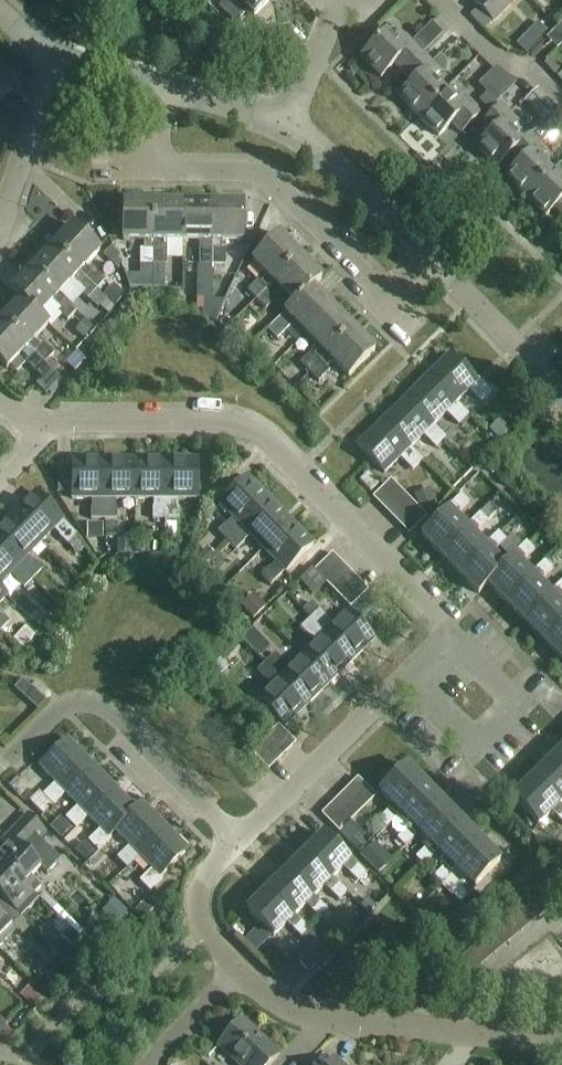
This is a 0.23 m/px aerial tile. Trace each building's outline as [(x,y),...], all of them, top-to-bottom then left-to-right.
[(268,0),(233,0),(252,20),(270,2),(268,0)] [(473,3),(478,9),(470,17),(484,31),(510,5),(505,0),(476,0),(473,3)] [(402,75),(422,55),(405,38),(398,45),(386,33),(360,59),(380,79),(393,66),(402,75)] [(422,55),(402,75),(411,85),(398,98),(418,117),(444,92),(432,80),(439,73),(422,55)] [(557,108),(538,89),(524,103),(542,122),(557,108)] [(456,104),(444,92),(418,117),(438,137),(451,124),(461,134),(481,114),(463,97),(456,104)] [(495,105),(486,95),(478,102),(488,112),(495,105)] [(507,158),(529,136),(529,135),(522,143),(510,131),(517,124),(500,107),(480,127),(489,136),(476,149),(496,169),(507,158)] [(516,167),(505,178),(525,198),(550,172),(539,160),(546,153),(539,146),(557,128),(548,118),(535,130),(529,136),(507,158),(516,167)] [(457,159),(467,183),(477,179),(467,155),(457,159)] [(525,198),(545,217),(553,209),(561,218),(561,184),(550,172),(525,198)] [(152,204),(122,204),(122,242),(143,242),(143,251),(139,251),(139,266),(152,266),(152,204)] [(182,205),(152,204),(152,266),(165,267),(165,251),(162,251),(162,242),(182,242),(182,205)] [(212,205),(182,205),(182,242),(198,242),(198,251),(198,266),(211,266),(212,205)] [(242,205),(212,205),(211,266),(224,266),(225,251),(221,250),(221,243),(242,243),(242,205)] [(71,227),(51,249),(96,291),(105,282),(94,271),(91,274),(84,268),(99,253),(71,227)] [(300,258),(278,237),(251,263),(266,278),(260,284),(257,281),(246,292),(255,302),(300,258)] [(51,249),(30,270),(58,296),(72,281),(78,287),(75,290),(87,301),(96,291),(51,249)] [(300,258),(255,302),(265,311),(276,300),(273,298),(279,292),(293,305),(293,306),(311,288),(311,289),(321,279),(300,258)] [(152,266),(139,266),(139,275),(139,289),(152,289),(152,266)] [(58,296),(30,270),(10,292),(19,301),(20,301),(38,318),(38,317),(51,303),(57,309),(55,311),(66,322),(76,312),(58,296)] [(196,283),(195,300),(211,300),(211,283),(196,283)] [(112,286),(102,297),(113,308),(123,297),(112,286)] [(293,306),(293,305),(266,332),(276,341),(287,330),(285,328),(291,322),(305,336),(332,309),(311,289),(311,288),(293,306)] [(45,365),(53,373),(58,368),(49,360),(54,355),(42,344),(39,347),(33,342),(48,326),(38,317),(38,318),(20,301),(19,301),(0,321),(0,323),(45,365)] [(332,309),(305,336),(319,350),(313,356),(310,353),(299,365),(308,374),(353,331),(332,309)] [(85,321),(75,332),(83,340),(93,329),(85,321)] [(0,323),(0,365),(6,370),(20,355),(26,361),(24,364),(35,375),(36,374),(42,380),(36,386),(46,395),(60,380),(53,373),(45,365),(0,323)] [(353,331),(308,374),(317,384),(329,372),(326,370),(332,364),(347,379),(374,352),(353,331)] [(476,383),(449,355),(426,378),(453,406),(456,403),(468,391),(481,404),(491,393),(478,380),(476,383)] [(453,406),(426,378),(403,401),(430,429),(433,426),(445,414),(457,427),(468,416),(456,403),(453,406)] [(430,429),(403,401),(379,424),(407,452),(409,449),(422,437),(434,449),(445,439),(433,426),(430,429)] [(407,452),(379,424),(356,447),(383,475),(399,459),(411,472),(422,462),(409,449),(407,452)] [(71,460),(71,470),(57,471),(57,493),(71,493),(71,500),(90,500),(90,509),(89,509),(89,521),(102,521),(103,460),(71,460)] [(103,460),(102,521),(116,521),(116,509),(115,509),(115,500),(134,500),(134,460),(103,460)] [(165,461),(134,460),(134,500),(152,500),(152,509),(152,521),(165,521),(165,461)] [(197,461),(165,461),(165,521),(178,521),(178,509),(178,500),(197,500),(197,461)] [(368,474),(360,482),(370,493),(378,485),(368,474)] [(246,478),(236,489),(226,479),(209,496),(219,505),(218,506),(232,520),(226,526),(225,525),(216,534),(225,543),(268,501),(246,478)] [(426,517),(420,510),(390,481),(373,498),(408,535),(426,517)] [(414,496),(420,510),(436,503),(431,489),(414,496)] [(34,494),(12,517),(40,544),(53,531),(59,537),(58,538),(67,546),(68,545),(76,556),(85,550),(76,537),(76,536),(62,522),(34,494)] [(446,513),(421,538),(440,556),(466,531),(464,529),(454,518),(468,504),(460,495),(444,511),(446,513)] [(268,501),(225,543),(235,552),(244,544),(243,543),(249,537),(262,551),(290,523),(268,501)] [(489,505),(464,529),(466,531),(440,556),(458,575),(485,549),(483,548),(472,537),(497,513),(489,505)] [(12,517),(0,528),(0,550),(32,581),(42,571),(33,563),(27,558),(40,544),(12,517)] [(290,523),(262,551),(275,564),(269,570),(268,569),(260,578),(270,587),(312,545),(290,523)] [(102,524),(86,524),(87,539),(103,538),(102,524)] [(177,540),(176,524),(165,524),(165,540),(177,540)] [(497,534),(483,548),(485,549),(458,575),(477,595),(487,586),(504,569),(503,568),(491,556),(505,542),(497,534)] [(132,542),(117,542),(117,556),(132,556),(132,542)] [(511,560),(503,568),(504,569),(487,586),(504,604),(531,578),(529,576),(519,566),(534,551),(526,543),(509,558),(511,560)] [(0,550),(0,585),(9,575),(15,581),(15,582),(23,590),(32,581),(0,550)] [(341,564),(331,555),(313,572),(323,582),(341,564)] [(531,578),(504,604),(523,623),(550,597),(548,595),(537,584),(552,570),(544,562),(529,576),(531,578)] [(341,564),(323,582),(331,591),(349,573),(341,564)] [(349,573),(331,591),(340,600),(358,582),(349,573)] [(548,595),(550,597),(523,623),(542,642),(561,622),(561,610),(556,603),(561,597),(561,581),(548,595)] [(367,592),(358,582),(340,600),(349,609),(367,592)] [(253,619),(266,606),(252,593),(240,606),(253,619)] [(311,606),(303,614),(309,620),(317,612),(311,606)] [(317,612),(309,620),(351,663),(373,641),(345,613),(332,626),(326,620),(318,611),(317,612)] [(8,625),(0,617),(0,633),(8,625)] [(351,663),(309,620),(299,630),(307,638),(308,638),(314,644),(301,657),(329,685),(351,663)] [(542,642),(560,661),(561,659),(561,622),(542,642)] [(256,630),(245,640),(259,654),(270,644),(256,630)] [(274,654),(264,664),(306,707),(329,685),(301,657),(288,669),(282,663),(283,663),(274,654)] [(306,707),(264,664),(255,673),(264,682),(264,681),(270,687),(256,700),(266,710),(257,719),(271,733),(277,727),(280,724),(284,729),(306,707)] [(277,727),(271,733),(268,736),(286,754),(295,745),(277,727)] [(268,736),(259,745),(277,762),(286,754),(268,736)] [(91,765),(67,741),(39,769),(54,784),(42,797),(52,807),(65,795),(63,793),(91,765)] [(277,762),(259,745),(250,754),(267,772),(277,762)] [(550,762),(561,774),(561,751),(550,762)] [(531,781),(557,807),(559,805),(561,802),(561,774),(550,762),(531,781)] [(113,788),(91,765),(63,793),(65,795),(77,807),(64,820),(74,830),(87,818),(85,816),(113,788)] [(398,814),(425,788),(405,768),(379,794),(392,807),(377,821),(386,829),(400,816),(398,814)] [(358,779),(348,788),(366,806),(375,797),(358,779)] [(511,800),(537,827),(550,813),(561,825),(561,808),(559,805),(557,807),(531,781),(511,800)] [(134,809),(113,788),(85,816),(87,818),(99,830),(86,843),(97,854),(111,840),(109,838),(114,833),(112,831),(134,809)] [(366,806),(348,788),(339,797),(357,815),(366,806)] [(398,814),(400,816),(410,826),(396,840),(404,848),(418,834),(416,833),(443,806),(425,788),(398,814)] [(339,797),(331,806),(348,824),(357,815),(339,797)] [(135,810),(134,809),(112,831),(114,833),(114,832),(128,847),(115,860),(126,870),(138,858),(136,855),(164,828),(141,804),(135,810)] [(348,824),(331,806),(321,815),(339,833),(348,824)] [(416,833),(418,834),(428,845),(414,858),(422,866),(436,853),(435,851),(462,825),(443,806),(416,833)] [(0,848),(0,866),(37,901),(38,900),(33,896),(40,888),(30,878),(40,868),(39,867),(48,857),(38,848),(41,845),(49,836),(27,815),(19,824),(0,843),(0,844),(2,846),(0,848)] [(60,817),(50,827),(62,839),(72,829),(60,817)] [(435,851),(436,853),(446,864),(433,877),(441,885),(454,872),(453,870),(480,844),(462,825),(435,851)] [(187,851),(164,828),(136,855),(138,858),(151,870),(138,883),(148,893),(162,880),(160,878),(187,851)] [(322,836),(304,855),(330,881),(332,880),(342,869),(356,883),(365,875),(349,860),(348,861),(322,836)] [(366,845),(357,836),(349,843),(358,852),(366,845)] [(82,839),(73,848),(85,862),(95,852),(82,839)] [(453,870),(454,872),(465,882),(451,896),(458,903),(499,863),(480,844),(453,870)] [(330,881),(304,855),(285,873),(312,900),(313,898),(324,888),(338,902),(346,894),(332,880),(330,881)] [(0,866),(0,900),(19,918),(20,919),(37,901),(0,866)] [(285,873),(266,892),(293,919),(294,917),(305,906),(319,920),(321,919),(331,929),(337,922),(313,898),(312,900),(285,873)] [(266,892),(246,912),(273,938),(286,925),(300,939),(308,931),(294,917),(293,919),(266,892)] [(527,903),(539,918),(550,909),(538,894),(527,903)] [(367,913),(375,906),(367,898),(360,906),(367,913)] [(115,925),(127,912),(114,899),(101,912),(115,925)] [(0,900),(0,946),(14,931),(10,927),(19,918),(0,900)] [(155,909),(146,900),(134,913),(143,921),(155,909)] [(485,936),(511,912),(502,901),(476,926),(485,936)] [(74,934),(56,916),(48,925),(61,938),(51,948),(71,967),(89,948),(83,943),(81,945),(72,936),(74,934)] [(317,940),(297,960),(309,973),(329,952),(317,940)] [(56,984),(57,983),(58,984),(72,970),(60,959),(57,963),(52,958),(41,970),(56,984)] [(46,996),(33,983),(22,996),(35,1008),(46,996)] [(222,1036),(223,1041),(217,1047),(236,1064),(271,1064),(279,1056),(241,1021),(235,1028),(231,1027),(226,1028),(223,1032),(222,1036)]
